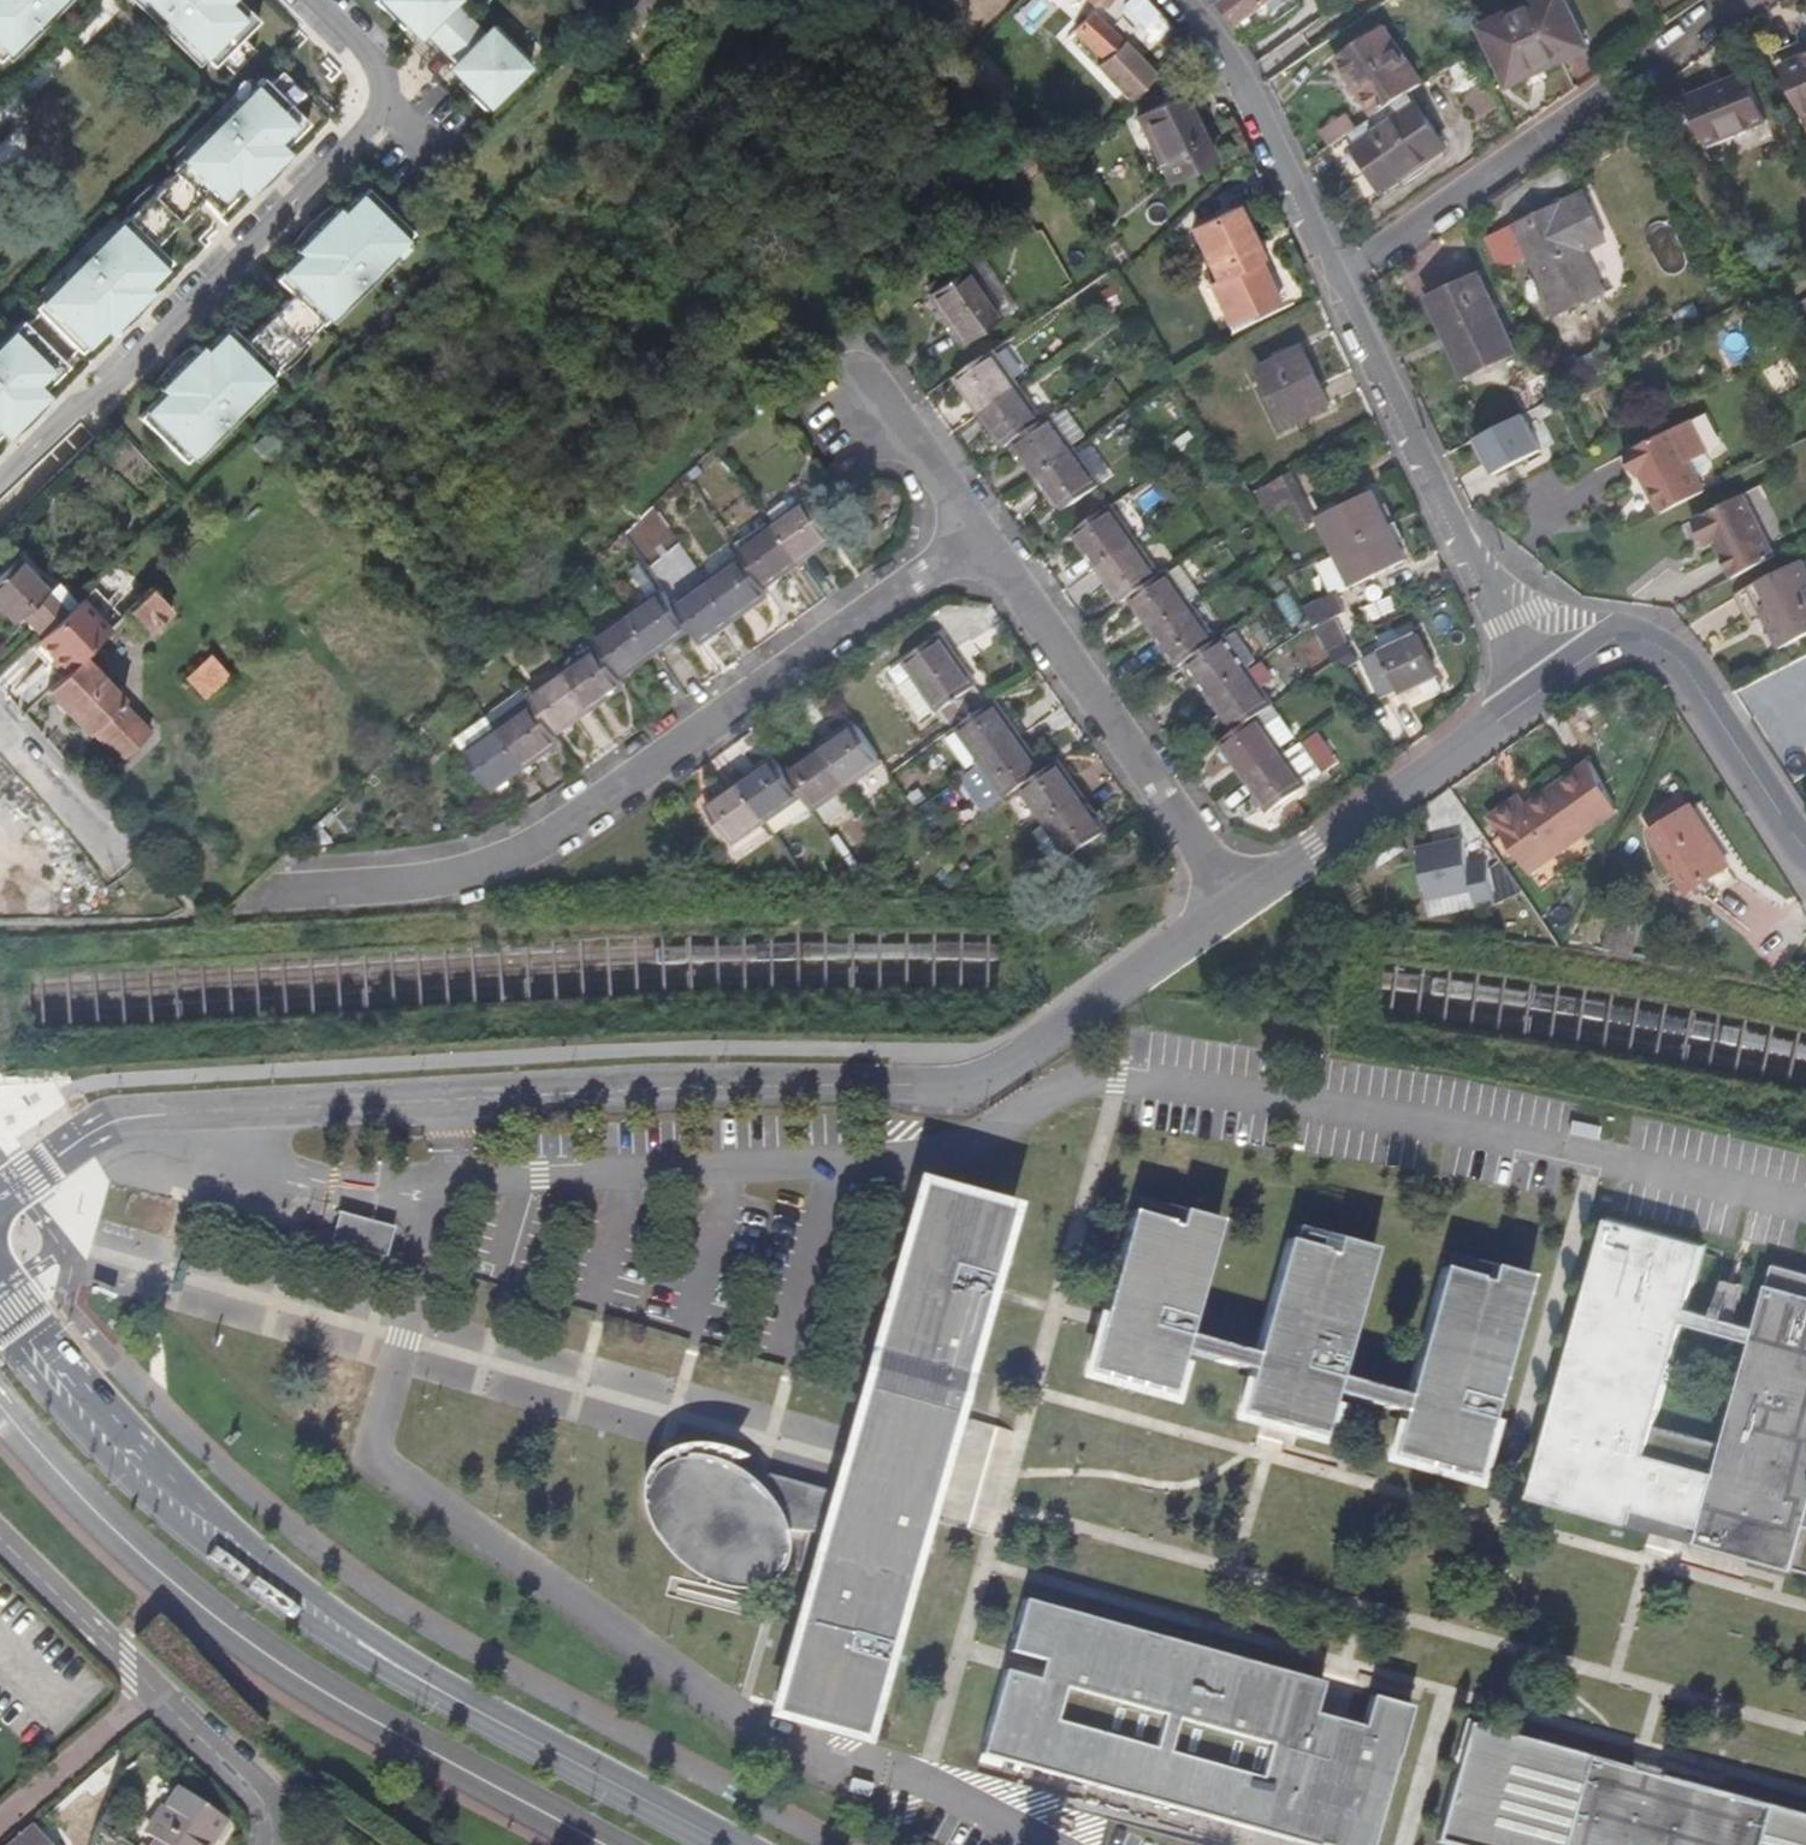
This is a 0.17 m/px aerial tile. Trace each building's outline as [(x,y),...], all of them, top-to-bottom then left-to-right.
[(58,0),(0,0),(0,59),(58,0)] [(213,67),(219,61),(232,74),(255,51),(242,38),(258,22),(236,0),(145,0),(213,67)] [(484,110),(531,62),(495,26),(485,37),(451,4),(455,0),(376,0),(375,2),(403,30),(409,25),(420,36),(424,31),(458,65),(453,69),(464,80),(459,86),(484,110)] [(626,3),(623,0),(596,0),(614,17),(626,3)] [(597,36),(610,51),(642,22),(643,24),(670,0),(638,0),(612,23),(597,36)] [(1092,4),(1108,8),(1113,0),(1088,0),(1092,4)] [(1153,0),(1139,0),(1156,17),(1153,20),(1170,37),(1179,28),(1153,0)] [(1221,2),(1238,25),(1268,3),(1273,0),(1224,0),(1221,2)] [(1268,3),(1275,12),(1287,3),(1286,0),(1273,0),(1268,3)] [(1589,49),(1565,0),(1538,0),(1481,28),(1509,88),(1589,49)] [(581,36),(588,37),(595,34),(599,30),(600,24),(599,16),(596,11),(589,7),(584,7),(579,8),(575,12),(572,18),(572,26),(576,33),(581,36)] [(1099,67),(1132,103),(1161,76),(1128,41),(1094,10),(1076,30),(1107,61),(1099,67)] [(1378,117),(1410,95),(1422,87),(1382,29),(1338,58),(1378,117)] [(1784,66),(1805,115),(1805,57),(1784,66)] [(1705,146),(1767,122),(1748,74),(1687,98),(1705,146)] [(4,436),(45,395),(41,391),(66,365),(62,361),(74,348),(79,353),(103,328),(107,333),(149,291),(145,286),(169,262),(153,246),(199,200),(216,216),(240,191),(244,195),(285,154),(281,150),(306,124),(290,109),(302,96),(280,75),(268,87),(261,80),(169,172),(171,174),(125,221),(123,219),(0,343),(0,432),(4,436)] [(1170,102),(1202,165),(1215,158),(1184,95),(1170,102)] [(1446,148),(1410,95),(1378,117),(1348,138),(1383,191),(1446,148)] [(1170,180),(1202,165),(1170,102),(1138,117),(1170,180)] [(1348,113),(1320,132),(1330,147),(1358,127),(1348,113)] [(141,419),(187,463),(278,371),(276,369),(322,323),(323,325),(413,232),(367,187),(342,213),(338,208),(297,250),(302,254),(277,279),(293,295),(248,342),(232,326),(207,352),(202,347),(162,389),(166,393),(141,419)] [(1518,231),(1556,314),(1602,294),(1583,250),(1605,240),(1583,194),(1532,218),(1535,223),(1518,231)] [(1229,325),(1278,302),(1259,261),(1262,259),(1238,208),(1194,229),(1218,280),(1210,283),(1229,325)] [(964,268),(927,293),(961,343),(999,317),(1017,305),(983,255),(964,268)] [(1465,375),(1514,353),(1478,276),(1430,300),(1465,375)] [(1759,298),(1761,297),(1758,293),(1750,281),(1739,287),(1749,303),(1759,298)] [(1773,315),(1761,297),(1759,298),(1749,303),(1761,322),(1773,315)] [(1289,425),(1333,405),(1306,347),(1263,367),(1289,425)] [(981,412),(1018,386),(994,352),(957,378),(981,412)] [(1006,445),(1014,440),(1042,420),(1018,386),(981,412),(1006,445)] [(1038,475),(1073,450),(1072,448),(1089,436),(1071,409),(1053,422),(1048,416),(1042,420),(1014,440),(1038,475)] [(1475,441),(1493,477),(1540,453),(1522,417),(1475,441)] [(1662,514),(1707,492),(1690,459),(1703,452),(1688,424),(1626,455),(1637,477),(1642,475),(1662,514)] [(1097,485),(1073,450),(1038,475),(1061,510),(1097,485)] [(1317,519),(1293,472),(1267,487),(1276,505),(1290,498),(1293,505),(1304,526),(1317,519)] [(1340,551),(1391,526),(1374,492),(1322,517),(1340,551)] [(1734,579),(1778,557),(1747,496),(1695,522),(1708,547),(1716,543),(1734,579)] [(1280,512),(1293,505),(1290,498),(1276,505),(1280,512)] [(835,534),(810,500),(775,525),(799,559),(835,534)] [(1098,567),(1134,543),(1109,508),(1073,533),(1098,567)] [(775,525),(740,550),(745,556),(764,584),(799,559),(775,525)] [(1409,560),(1391,526),(1340,551),(1357,585),(1409,560)] [(1122,601),(1131,595),(1158,576),(1134,543),(1098,567),(1122,601)] [(770,592),(764,584),(745,556),(710,581),(735,617),(770,592)] [(25,615),(31,608),(47,593),(49,591),(18,558),(0,575),(0,603),(17,622),(25,615)] [(1168,570),(1158,576),(1131,595),(1156,630),(1192,605),(1205,595),(1184,565),(1171,574),(1168,570)] [(1805,640),(1805,575),(1802,566),(1746,593),(1777,654),(1805,640)] [(710,581),(676,605),(690,626),(701,641),(735,617),(710,581)] [(153,588),(130,610),(151,632),(176,611),(153,588)] [(676,605),(664,590),(629,614),(655,651),(690,626),(676,605)] [(31,608),(51,629),(67,613),(47,593),(31,608)] [(1306,612),(1313,625),(1329,651),(1345,644),(1334,620),(1344,615),(1335,596),(1306,612)] [(83,656),(108,631),(80,601),(67,613),(51,629),(44,635),(38,641),(56,660),(66,672),(83,656)] [(1156,630),(1180,665),(1187,661),(1216,639),(1192,605),(1156,630)] [(25,615),(44,635),(51,629),(31,608),(25,615)] [(629,614),(594,638),(600,648),(620,675),(655,651),(629,614)] [(1223,635),(1216,639),(1187,661),(1211,696),(1246,671),(1259,662),(1237,632),(1226,640),(1223,635)] [(940,634),(904,660),(916,676),(901,687),(924,720),(939,709),(950,724),(985,698),(940,634)] [(1401,694),(1438,676),(1419,635),(1363,660),(1380,697),(1398,689),(1401,694)] [(566,672),(591,708),(625,684),(620,675),(600,648),(566,672)] [(83,656),(66,672),(48,689),(90,733),(92,731),(122,702),(125,699),(83,656)] [(206,696),(228,676),(210,656),(188,676),(206,696)] [(1246,671),(1211,696),(1235,730),(1255,717),(1271,705),(1261,691),(1277,679),(1264,659),(1259,662),(1246,671)] [(530,696),(534,703),(556,733),(591,708),(566,672),(530,696)] [(556,733),(534,703),(530,696),(526,690),(491,714),(500,727),(525,762),(559,738),(556,733)] [(972,768),(985,760),(1020,735),(995,701),(960,726),(948,735),(972,768)] [(122,702),(92,731),(124,759),(152,732),(122,702)] [(1224,747),(1218,751),(1226,763),(1232,759),(1244,776),(1280,751),(1299,738),(1274,703),(1271,705),(1255,717),(1235,730),(1219,741),(1224,747)] [(489,788),(525,762),(500,727),(498,729),(489,715),(455,739),(489,788)] [(846,784),(881,760),(856,723),(848,729),(843,723),(834,730),(838,736),(821,748),(846,784)] [(993,806),(1022,786),(1044,770),(1020,735),(985,760),(987,763),(970,774),(993,806)] [(821,748),(786,772),(812,808),(817,805),(830,823),(854,807),(841,787),(846,784),(821,748)] [(1269,811),(1305,786),(1280,751),(1244,776),(1269,811)] [(813,810),(812,808),(786,772),(776,758),(741,783),(766,818),(777,834),(813,810)] [(1627,805),(1595,760),(1524,808),(1518,798),(1490,817),(1529,873),(1531,873),(1627,805)] [(1046,821),(1081,796),(1057,761),(1044,770),(1022,786),(1046,821)] [(766,818),(741,783),(706,807),(731,842),(766,818)] [(1059,864),(1106,831),(1081,796),(1046,821),(1048,824),(1036,832),(1059,864)] [(1646,819),(1654,831),(1687,810),(1679,797),(1646,819)] [(1729,867),(1691,807),(1687,810),(1654,831),(1651,834),(1689,893),(1729,867)] [(1474,860),(1468,834),(1422,844),(1434,896),(1478,886),(1482,902),(1501,898),(1491,856),(1474,860)] [(1613,912),(1601,946),(1630,955),(1642,921),(1613,912)] [(997,1229),(908,1205),(842,1453),(775,1701),(865,1725),(920,1518),(907,1515),(935,1412),(947,1415),(997,1229)] [(1129,1211),(1083,1374),(1168,1397),(1180,1352),(1185,1335),(1218,1220),(1180,1210),(1176,1226),(1166,1224),(1167,1222),(1129,1211)] [(330,1242),(385,1258),(393,1227),(339,1212),(330,1242)] [(1529,1498),(1626,1525),(1631,1509),(1699,1529),(1695,1543),(1805,1574),(1805,1275),(1773,1266),(1755,1329),(1751,1342),(1720,1445),(1654,1426),(1682,1323),(1687,1309),(1704,1246),(1606,1219),(1529,1498)] [(1322,1249),(1285,1239),(1253,1354),(1248,1370),(1235,1416),(1320,1439),(1332,1394),(1337,1377),(1372,1248),(1335,1238),(1331,1254),(1322,1252),(1322,1249)] [(1477,1277),(1439,1267),(1404,1396),(1399,1413),(1387,1458),(1471,1481),(1528,1277),(1490,1266),(1485,1282),(1476,1280),(1477,1277)] [(1755,1329),(1687,1309),(1682,1323),(1751,1342),(1755,1329)] [(1185,1335),(1180,1352),(1248,1370),(1253,1354),(1185,1335)] [(1337,1377),(1332,1394),(1399,1413),(1404,1396),(1337,1377)] [(928,1486),(947,1415),(935,1412),(907,1515),(920,1518),(928,1486)] [(638,1476),(632,1489),(635,1510),(639,1522),(647,1537),(653,1545),(663,1558),(675,1569),(685,1577),(696,1583),(707,1588),(717,1592),(729,1594),(740,1595),(750,1593),(759,1591),(768,1587),(773,1582),(778,1577),(781,1571),(785,1559),(787,1550),(786,1540),(784,1532),(780,1522),(776,1514),(772,1505),(765,1498),(759,1489),(753,1484),(746,1477),(739,1472),(735,1469),(729,1466),(722,1462),(713,1458),(706,1456),(698,1455),(691,1454),(683,1453),(681,1453),(666,1455),(658,1458),(649,1465),(638,1476)] [(1001,1670),(977,1754),(1303,1844),(1370,1844),(1408,1708),(1368,1696),(1359,1727),(1311,1713),(1320,1683),(1020,1600),(1006,1651),(1040,1661),(1035,1679),(1001,1670)] [(1687,1785),(1655,1776),(1648,1801),(1622,1794),(1629,1769),(1466,1724),(1434,1842),(1445,1844),(1805,1844),(1805,1818),(1687,1785)] [(1629,1769),(1622,1794),(1648,1801),(1655,1776),(1629,1769)] [(873,1785),(851,1779),(848,1792),(869,1797),(873,1785)] [(224,1818),(176,1787),(144,1835),(153,1841),(151,1844),(208,1844),(224,1818)] [(33,1825),(10,1844),(50,1844),(33,1825)]
